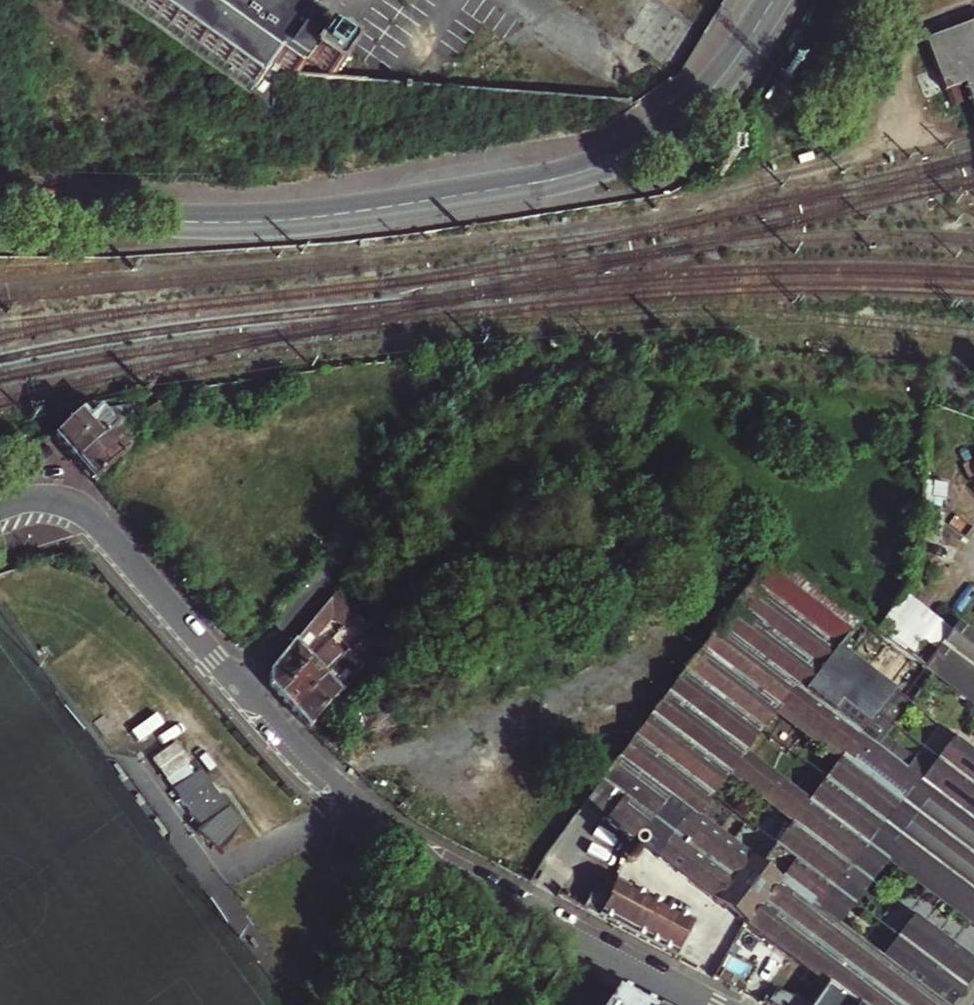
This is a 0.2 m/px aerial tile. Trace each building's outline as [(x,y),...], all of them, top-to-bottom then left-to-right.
[(326,82),(347,55),(298,19),(312,0),(115,0),(271,113),(273,78),(326,82)] [(927,42),(936,63),(935,69),(943,93),(965,85),(971,104),(973,103),(973,25),(927,42)] [(54,439),(76,464),(110,434),(138,409),(110,412),(103,419),(99,415),(88,425),(80,416),(54,439)] [(110,434),(76,464),(92,483),(127,452),(110,434)] [(777,557),(616,765),(637,780),(608,820),(636,840),(664,802),(686,818),(693,824),(728,778),(743,759),(776,715),(795,690),(803,697),(836,654),(862,621),(777,557)] [(934,626),(889,591),(864,623),(909,658),(921,642),(934,626)] [(272,688),(280,697),(338,631),(346,622),(339,615),(346,607),(334,597),(270,673),(272,688)] [(934,626),(921,642),(934,653),(947,635),(934,626)] [(922,670),(930,677),(973,710),(973,639),(956,626),(948,637),(947,635),(934,653),(922,670)] [(353,645),(338,631),(280,697),(294,712),(348,651),(353,645)] [(921,642),(909,658),(922,670),(934,653),(921,642)] [(309,728),(361,666),(348,651),(294,712),(309,728)] [(907,708),(836,654),(803,697),(875,752),(907,708)] [(892,974),(817,916),(865,852),(916,783),(875,752),(803,697),(795,690),(776,715),(850,771),(818,816),(743,759),(728,778),(803,836),(771,881),(693,824),(686,818),(656,857),(826,985),(852,1004),(932,1004),(892,974)] [(916,783),(973,828),(973,758),(949,739),(916,783)] [(177,742),(150,760),(198,834),(220,855),(242,823),(227,809),(201,771),(195,776),(188,768),(192,765),(177,742)] [(586,804),(608,820),(637,780),(616,765),(586,804)] [(916,783),(865,852),(973,936),(973,828),(916,783)] [(627,846),(625,847),(621,852),(621,854),(622,857),(623,859),(625,861),(628,863),(630,863),(633,863),(636,861),(638,859),(639,857),(639,854),(639,851),(638,849),(637,847),(634,846),(632,845),(630,845),(627,846)] [(694,924),(616,882),(610,893),(596,886),(583,911),(675,960),(694,924)] [(892,974),(932,1004),(955,1004),(973,980),(973,968),(926,931),(892,974)] [(726,971),(719,982),(732,989),(738,978),(726,971)] [(826,985),(814,1004),(852,1004),(826,985)] [(617,991),(607,1004),(643,1004),(617,991)]
